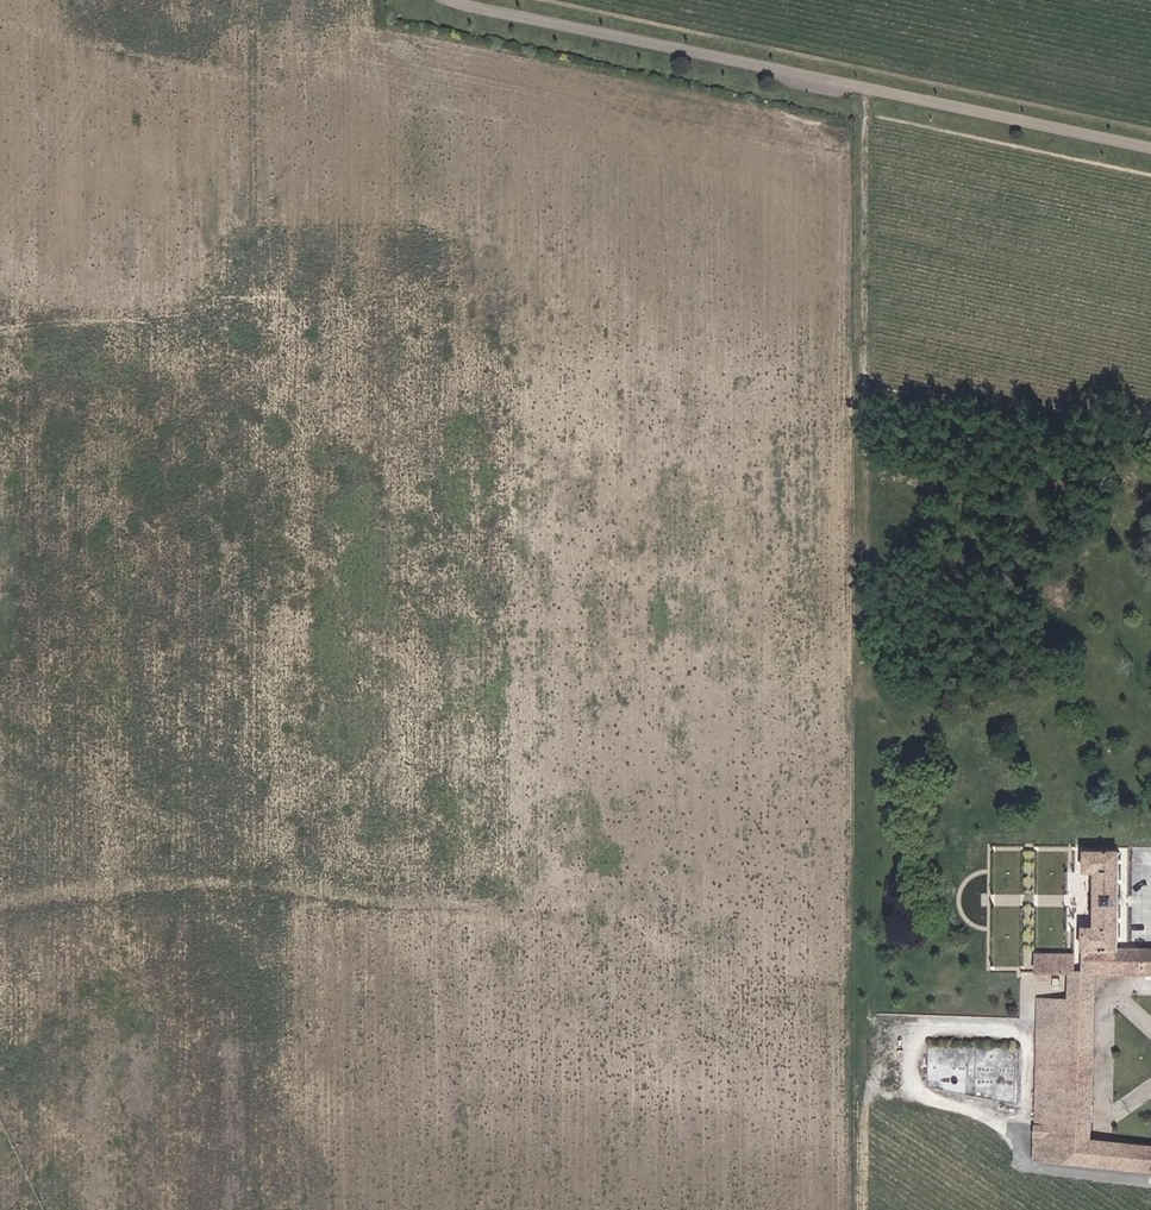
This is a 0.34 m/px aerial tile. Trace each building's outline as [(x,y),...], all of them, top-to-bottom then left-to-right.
[(1101,998),(1101,979),(1097,979),(1097,971),(1150,972),(1150,947),(1126,947),(1126,848),(1093,848),(1092,866),(1102,866),(1100,923),(1091,923),(1089,970),(1077,969),(1076,996),(1101,998)] [(1076,996),(1043,995),(1042,1069),(1054,1069),(1054,1045),(1100,1046),(1101,998),(1076,996)] [(1099,1134),(1100,1046),(1054,1045),(1054,1069),(1042,1069),(1040,1158),(1150,1168),(1150,1138),(1099,1134)]
